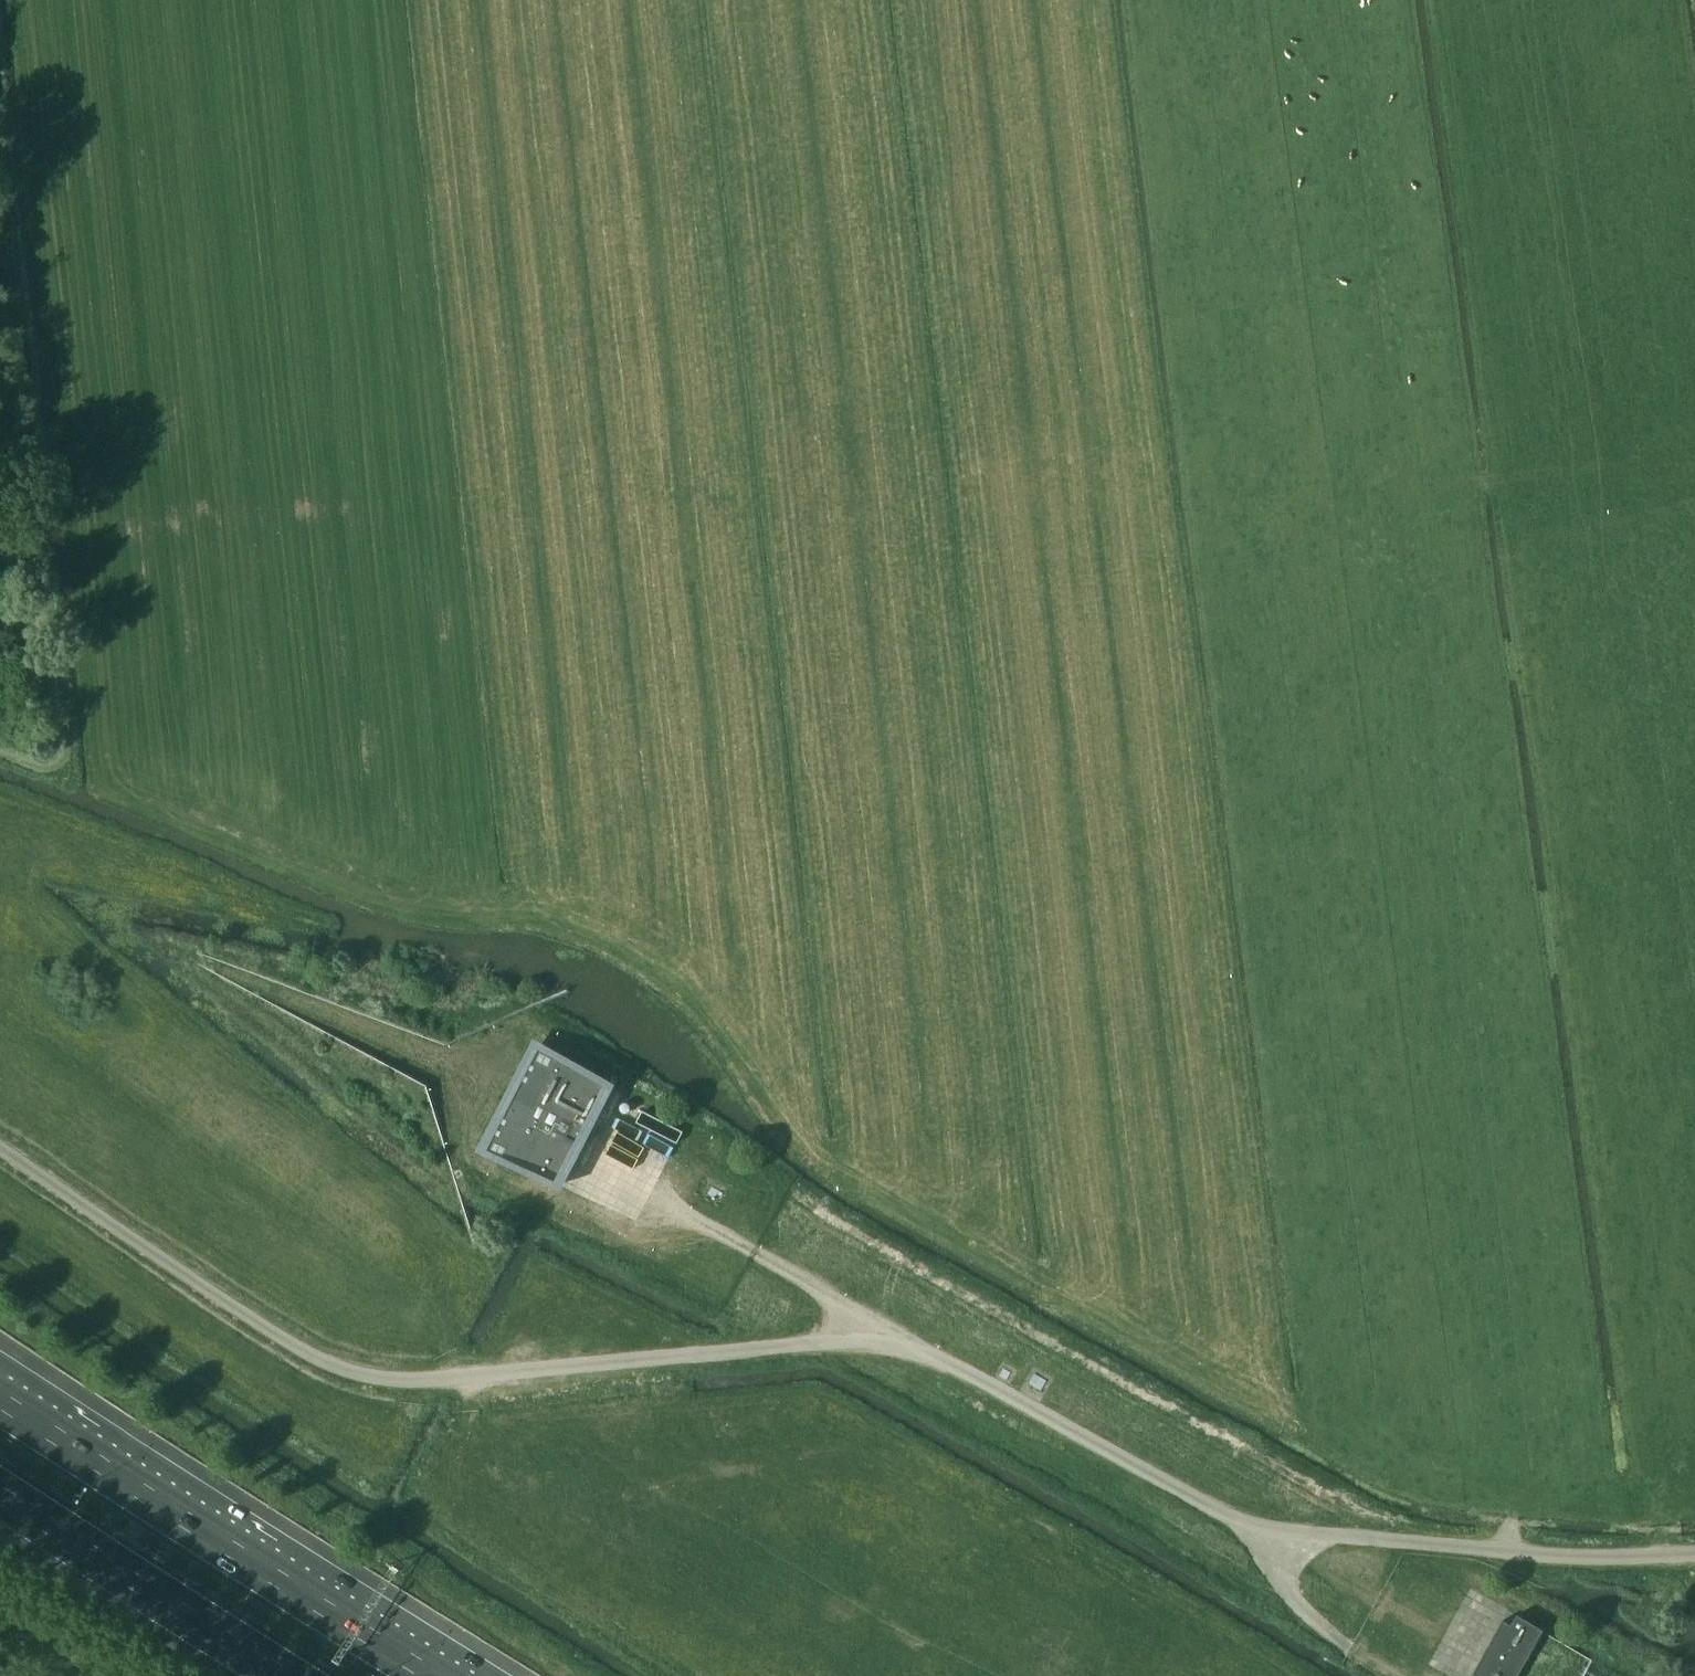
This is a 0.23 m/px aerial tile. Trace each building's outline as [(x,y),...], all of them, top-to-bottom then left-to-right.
[(470,1139),(467,1145),(493,1158),(549,1049),(523,1036),(519,1043),(499,1082),(490,1099),(470,1139)] [(493,1158),(556,1185),(607,1084),(549,1049),(493,1158)] [(1543,1631),(1517,1616),(1512,1624),(1503,1619),(1471,1675),(1518,1675),(1543,1631)]
